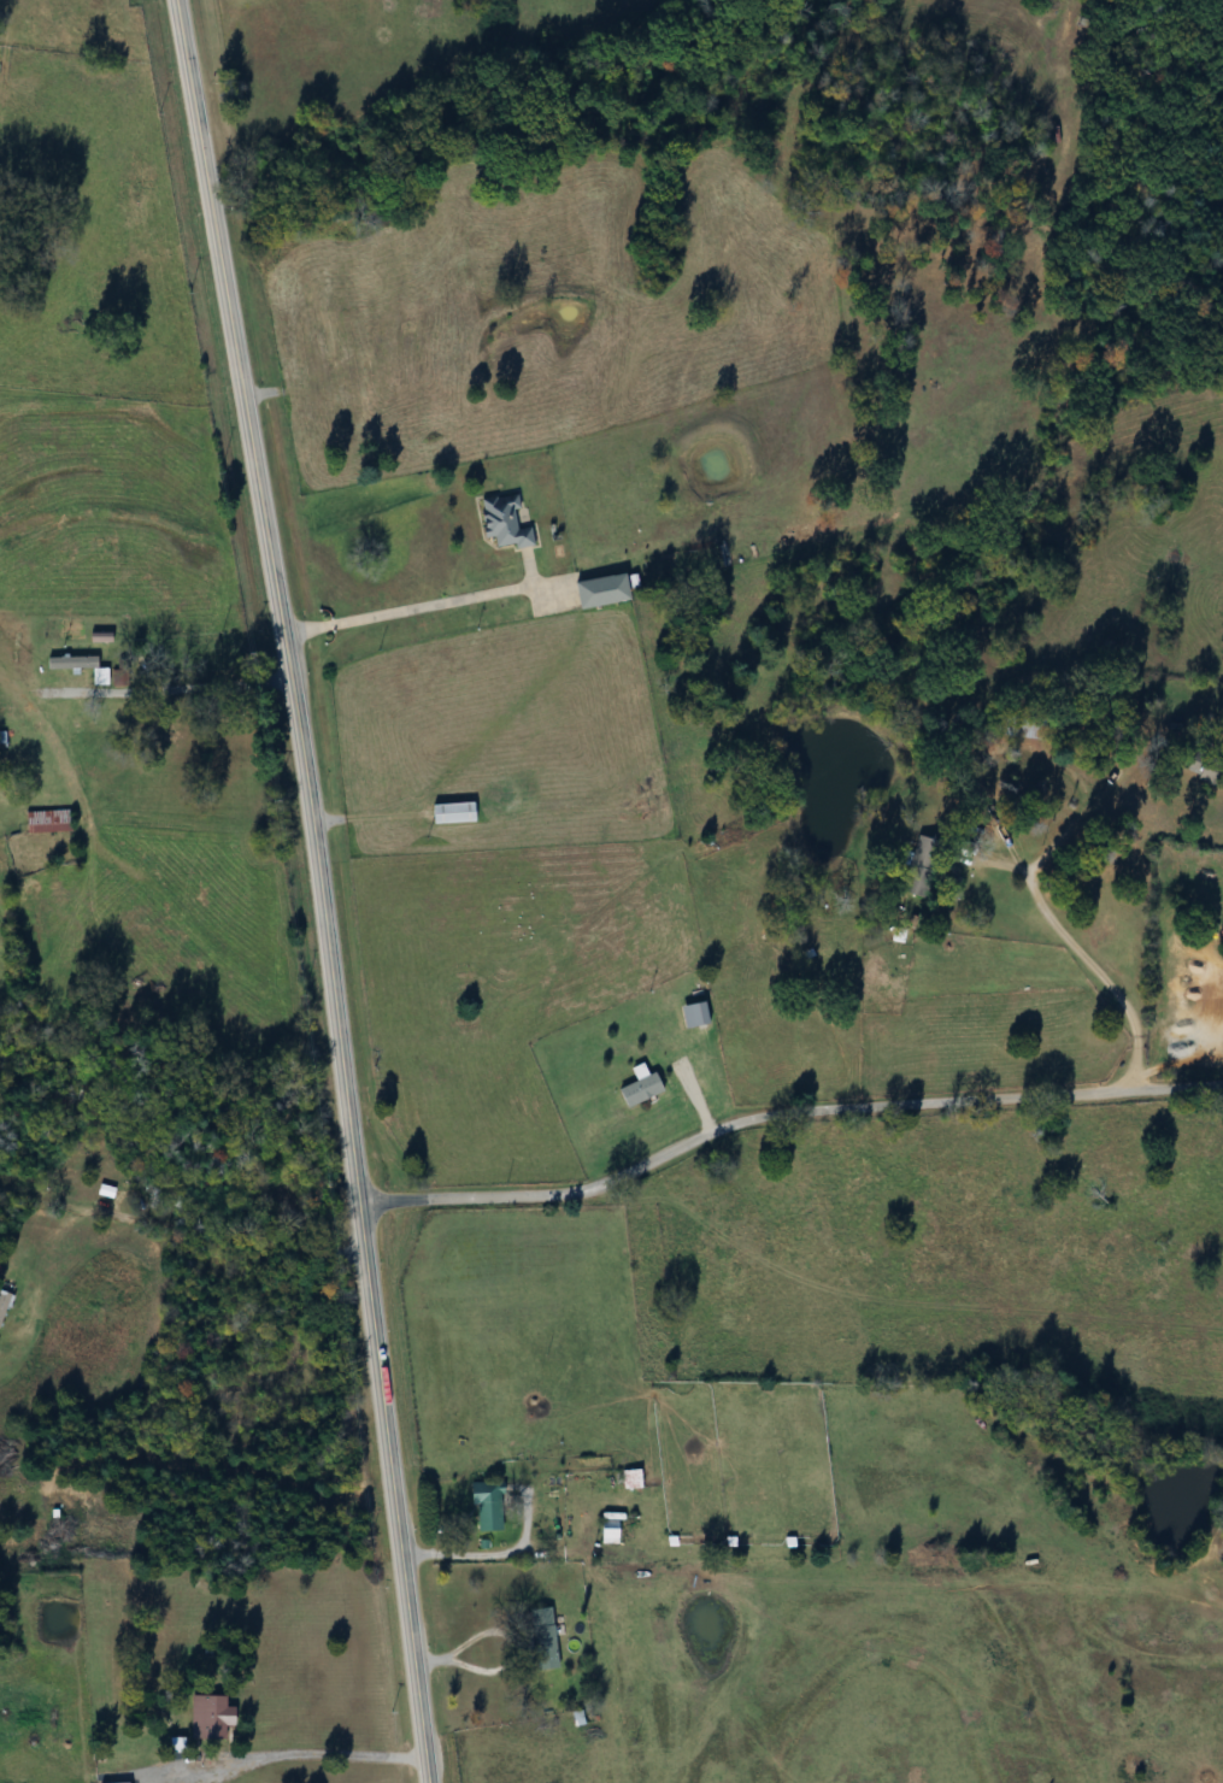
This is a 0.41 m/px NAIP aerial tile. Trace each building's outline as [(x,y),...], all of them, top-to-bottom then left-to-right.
[(480,823),(480,804),(434,804),(434,823),(480,823)] [(72,809),(27,812),(28,835),(74,831),(72,809)] [(626,1070),(630,1082),(612,1090),(620,1110),(661,1093),(652,1072),(641,1076),(636,1066),(626,1070)] [(636,1488),(636,1469),(617,1469),(617,1488),(636,1488)] [(496,1525),(496,1508),(478,1508),(478,1525),(496,1525)] [(616,1544),(616,1520),(592,1520),(592,1544),(616,1544)] [(526,1608),(528,1667),(553,1667),(552,1607),(526,1608)] [(230,1696),(199,1696),(199,1740),(230,1740),(230,1696)]
